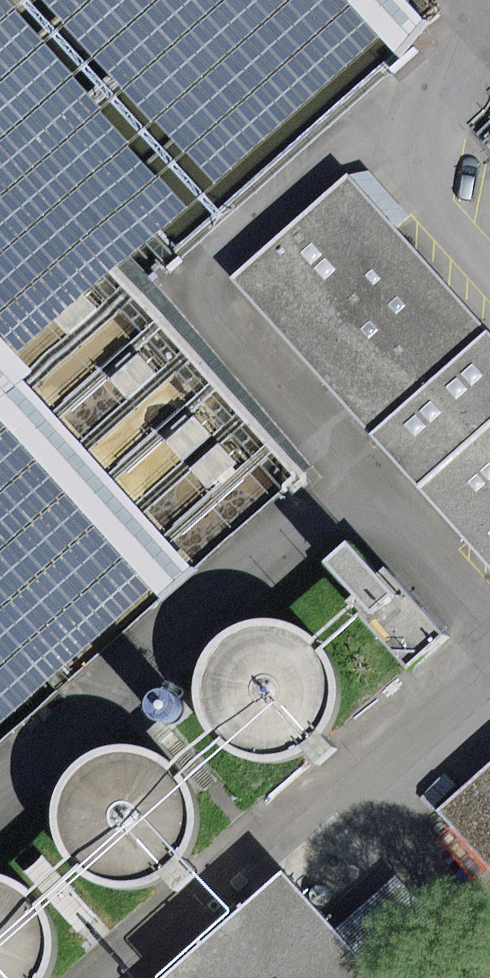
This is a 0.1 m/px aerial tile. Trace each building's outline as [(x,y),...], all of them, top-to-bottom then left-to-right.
[(232,277),(489,567),(489,334),(348,174),(232,277)] [(51,316),(71,336),(97,311),(77,291),(51,316)] [(139,355),(113,378),(129,397),(156,373),(139,355)] [(193,415),(166,440),(184,460),(211,435),(193,415)] [(218,443),(189,470),(208,489),(236,462),(218,443)] [(378,572),(354,545),(330,567),(355,595),(347,602),(407,669),(445,635),(384,567),(378,572)] [(248,761),(272,763),(296,757),(317,743),(332,724),(340,700),(340,676),(332,652),(316,633),(295,619),(271,614),(247,616),(224,626),(206,643),(194,665),(190,689),(194,713),(206,735),(225,752),(248,761)] [(106,890),(131,891),(155,885),(176,872),(191,852),(199,829),(198,804),(190,781),(175,761),(154,748),(130,742),(105,744),(83,754),(65,771),(53,793),(49,817),(53,842),(65,863),(83,880),(106,890)] [(438,810),(489,868),(489,764),(438,810)] [(54,955),(54,930),(46,907),(31,887),(10,874),(0,872),(0,977),(47,977),(54,955)] [(168,977),(364,977),(371,971),(334,930),(282,874),(168,977)] [(334,930),(371,971),(377,977),(382,977),(440,926),(394,876),(334,930)]
